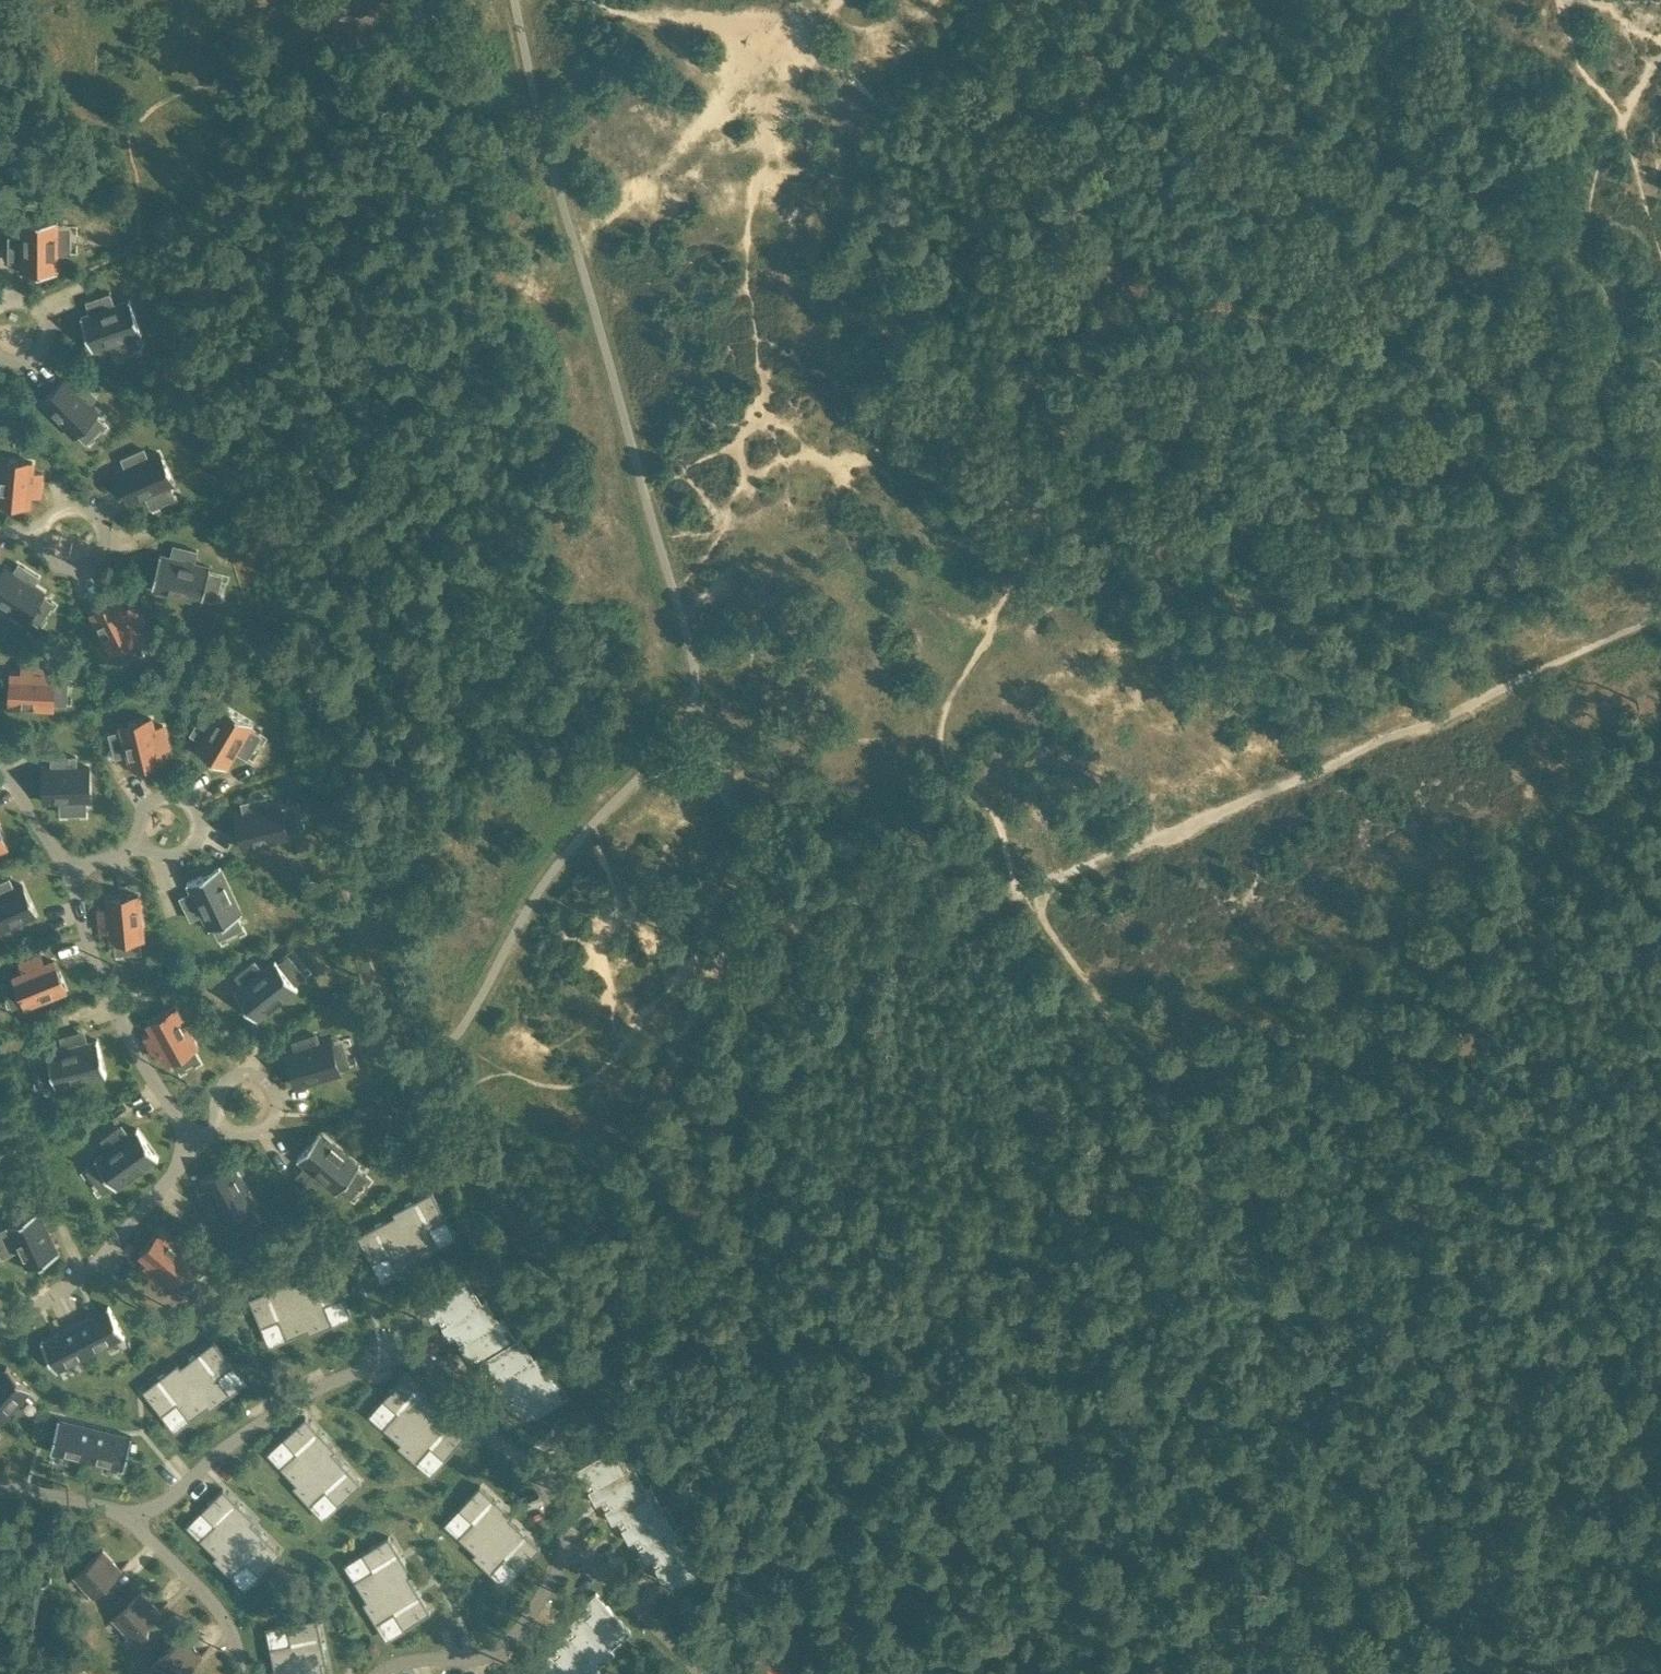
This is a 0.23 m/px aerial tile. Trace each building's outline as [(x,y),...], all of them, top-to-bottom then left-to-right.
[(22,271),(58,271),(58,270),(57,270),(57,221),(58,221),(58,220),(22,220),(22,221),(22,236),(10,236),(10,256),(22,256),(22,270),(22,271)] [(81,316),(93,350),(95,349),(94,349),(141,333),(142,333),(130,298),(129,299),(129,300),(115,305),(110,293),(92,299),(96,311),(83,316),(83,315),(81,316)] [(66,378),(42,402),(75,435),(99,411),(90,402),(97,395),(84,382),(77,389),(66,378)] [(132,465),(118,471),(132,501),(174,483),(160,452),(149,457),(145,448),(128,456),(132,465)] [(2,458),(0,483),(0,501),(29,504),(31,488),(41,489),(42,472),(32,471),(33,461),(2,458)] [(162,554),(161,553),(152,589),(153,589),(154,588),(201,600),(201,601),(203,601),(211,566),(210,565),(210,566),(195,562),(198,550),(179,545),(176,558),(162,554)] [(6,566),(0,576),(0,602),(27,619),(45,591),(34,584),(40,576),(24,566),(19,574),(6,566)] [(127,613),(120,598),(92,612),(112,651),(139,637),(135,628),(144,623),(136,608),(127,613)] [(45,675),(46,665),(29,664),(28,674),(12,673),(10,704),(53,706),(55,676),(45,675)] [(227,767),(254,722),(224,705),(215,719),(205,713),(196,728),(205,734),(197,749),(227,767)] [(122,726),(131,767),(161,761),(157,743),(167,741),(163,725),(154,727),(152,719),(122,726)] [(46,800),(89,798),(88,767),(76,768),(76,756),(58,757),(58,767),(44,768),(46,800)] [(251,812),(237,815),(244,846),(287,835),(280,804),(268,807),(265,797),(248,802),(251,812)] [(241,913),(219,867),(188,881),(195,896),(184,901),(191,917),(203,912),(210,927),(241,913)] [(35,915),(22,884),(8,890),(5,881),(0,883),(0,930),(35,915)] [(142,937),(138,895),(109,899),(111,913),(99,914),(101,932),(112,930),(113,940),(142,937)] [(26,1004),(65,989),(54,961),(40,967),(36,957),(21,963),(25,973),(16,977),(26,1004)] [(249,981),(235,992),(257,1019),(297,987),(276,960),(262,970),(255,961),(241,972),(249,981)] [(175,1008),(149,1023),(157,1038),(149,1042),(156,1056),(164,1051),(169,1060),(196,1046),(175,1008)] [(64,1048),(47,1052),(56,1086),(106,1074),(98,1040),(81,1044),(78,1032),(61,1036),(64,1048)] [(302,1049),(288,1054),(297,1084),(339,1071),(330,1041),(318,1044),(315,1034),(299,1039),(302,1049)] [(110,1148),(96,1159),(116,1187),(158,1156),(138,1128),(124,1138),(117,1128),(103,1138),(110,1148)] [(320,1132),(299,1158),(311,1168),(302,1178),(316,1189),(324,1179),(337,1190),(359,1165),(320,1132)] [(231,1165),(204,1181),(211,1193),(202,1199),(210,1214),(220,1208),(226,1219),(254,1203),(231,1165)] [(393,1210),(395,1215),(398,1213),(420,1257),(440,1246),(430,1227),(447,1218),(432,1190),(393,1210)] [(40,1209),(6,1224),(26,1266),(60,1251),(40,1209)] [(395,1215),(358,1234),(372,1262),(389,1253),(398,1272),(422,1260),(420,1257),(398,1213),(395,1215)] [(193,1259),(161,1232),(143,1254),(155,1264),(148,1272),(159,1282),(166,1274),(174,1281),(193,1259)] [(293,1283),(290,1284),(309,1330),(310,1333),(334,1324),(325,1303),(343,1296),(331,1267),(293,1283)] [(291,1279),(249,1297),(261,1327),(279,1319),(287,1338),(309,1330),(290,1284),(293,1283),(291,1279)] [(442,1325),(443,1325),(483,1301),(482,1301),(478,1303),(465,1282),(425,1306),(432,1317),(446,1309),(452,1319),(442,1325)] [(460,1343),(460,1344),(500,1320),(500,1319),(495,1322),(483,1301),(443,1325),(449,1336),(463,1327),(469,1338),(460,1343)] [(109,1304),(75,1322),(92,1353),(125,1336),(109,1304)] [(477,1362),(478,1363),(517,1338),(513,1340),(500,1320),(460,1344),(467,1354),(481,1346),(487,1356),(477,1362)] [(92,1353),(75,1322),(41,1340),(58,1371),(92,1353)] [(495,1381),(535,1357),(534,1356),(530,1359),(517,1338),(478,1363),(484,1373),(498,1365),(504,1375),(495,1381)] [(181,1365),(178,1367),(208,1406),(211,1409),(232,1392),(219,1376),(234,1364),(214,1339),(181,1365)] [(512,1399),(512,1400),(552,1375),(547,1378),(535,1357),(495,1381),(501,1392),(515,1383),(521,1393),(512,1399)] [(179,1362),(143,1389),(162,1414),(177,1403),(190,1420),(208,1406),(178,1367),(181,1365),(179,1362)] [(0,1372),(0,1410),(7,1417),(32,1389),(6,1365),(0,1372)] [(438,1403),(404,1374),(383,1398),(398,1410),(383,1427),(400,1442),(432,1405),(435,1407),(438,1403)] [(552,1375),(512,1400),(519,1410),(533,1402),(539,1413),(565,1397),(552,1375)] [(435,1407),(432,1405),(400,1442),(398,1445),(417,1462),(431,1446),(446,1458),(466,1434),(435,1407)] [(306,1415),(283,1438),(296,1451),(280,1466),(296,1483),(332,1449),(333,1451),(337,1447),(306,1415)] [(96,1425),(59,1417),(50,1452),(88,1460),(96,1425)] [(133,1434),(96,1425),(88,1460),(125,1469),(133,1434)] [(589,1489),(589,1490),(630,1467),(625,1469),(613,1447),(572,1470),(579,1482),(593,1473),(599,1484),(589,1489)] [(332,1449),(296,1483),(293,1486),(310,1505),(326,1490),(339,1504),(363,1482),(333,1451),(332,1449)] [(606,1509),(647,1486),(646,1486),(642,1488),(630,1467),(589,1490),(595,1501),(610,1493),(616,1503),(606,1509)] [(514,1514),(480,1484),(459,1508),(473,1520),(458,1536),(475,1552),(508,1516),(510,1518),(514,1514)] [(622,1528),(623,1528),(663,1505),(658,1507),(647,1486),(606,1509),(612,1520),(626,1512),(632,1522),(622,1528)] [(224,1487),(202,1510),(215,1523),(200,1538),(217,1555),(251,1520),(252,1522),(255,1519),(224,1487)] [(639,1547),(639,1548),(680,1525),(680,1524),(675,1527),(663,1505),(623,1528),(629,1539),(643,1531),(649,1542),(639,1547)] [(475,1552),(472,1555),(492,1572),(505,1557),(520,1570),(542,1546),(510,1518),(508,1516),(475,1552)] [(217,1555),(213,1558),(231,1576),(246,1561),(260,1574),(282,1552),(252,1522),(251,1520),(217,1555)] [(656,1566),(656,1567),(696,1544),(696,1543),(692,1546),(680,1525),(639,1548),(645,1558),(660,1550),(665,1561),(656,1566)] [(372,1568),(355,1579),(367,1599),(408,1573),(409,1575),(413,1573),(389,1535),(362,1552),(372,1568)] [(696,1544),(656,1567),(662,1577),(676,1569),(683,1581),(709,1566),(696,1544)] [(76,1577),(94,1595),(131,1560),(130,1559),(121,1568),(103,1549),(66,1584),(67,1585),(76,1577)] [(367,1599),(363,1601),(376,1623),(394,1612),(405,1628),(432,1611),(409,1575),(408,1573),(367,1599)] [(147,1623),(170,1601),(169,1600),(159,1609),(142,1590),(105,1625),(106,1626),(115,1618),(136,1640),(150,1627),(147,1623)] [(318,1616),(286,1623),(290,1642),(270,1646),(275,1669),(323,1659),(323,1661),(328,1660),(318,1616)] [(148,1671),(157,1662),(168,1673),(182,1673),(211,1646),(210,1645),(201,1653),(184,1635),(147,1670),(148,1671)] [(270,1670),(271,1673),(326,1673),(323,1661),(323,1659),(275,1669),(270,1670)]
